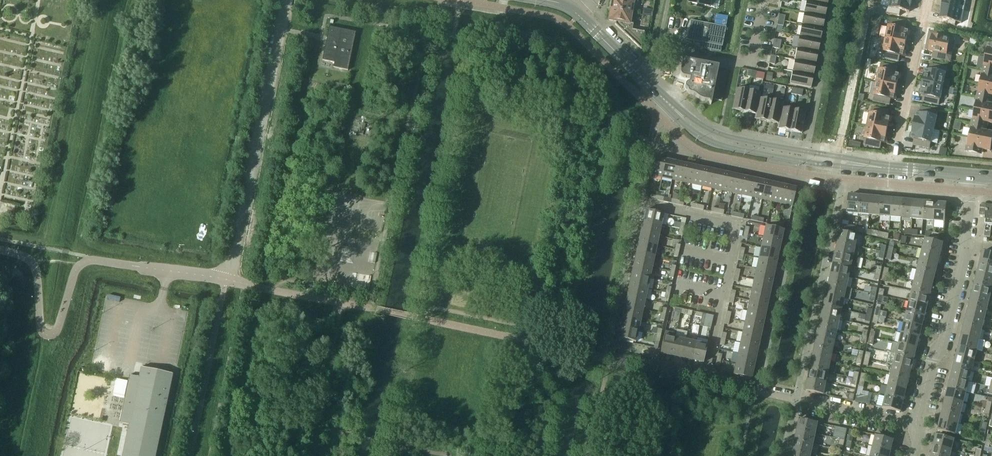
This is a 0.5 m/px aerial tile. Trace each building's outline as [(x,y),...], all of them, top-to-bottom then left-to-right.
[(618,0),(613,0),(611,10),(631,13),(633,3),(635,4),(635,0),(619,0),(618,0)] [(887,7),(889,8),(888,14),(899,16),(901,10),(909,12),(912,0),(889,0),(887,7)] [(942,5),(964,10),(966,0),(943,0),(942,5)] [(827,5),(806,1),(804,13),(824,17),(827,5)] [(942,5),(939,18),(948,20),(947,24),(953,25),(954,22),(956,22),(961,23),(964,10),(942,5)] [(632,30),(633,24),(629,23),(631,13),(611,10),(609,20),(616,22),(615,24),(615,25),(641,50),(642,50),(641,49),(644,32),(632,30)] [(824,17),(804,13),(802,25),(822,29),(824,17)] [(872,35),(879,36),(882,18),(875,17),(872,35)] [(691,21),(687,40),(722,47),(726,27),(691,21)] [(906,24),(890,21),(889,26),(888,26),(886,39),(905,43),(907,36),(908,31),(905,30),(906,24)] [(645,26),(633,24),(632,30),(644,32),(645,26)] [(822,29),(802,25),(799,37),(820,41),(822,29)] [(355,33),(329,27),(322,60),(334,63),(333,68),(348,71),(355,33)] [(953,48),(954,42),(949,41),(950,40),(943,38),(944,34),(935,33),(935,36),(934,36),(933,36),(929,51),(933,52),(932,58),(948,61),(949,55),(946,55),(948,47),(953,48)] [(820,41),(799,37),(797,48),(817,52),(820,41)] [(904,51),(905,43),(886,39),(883,52),(882,58),(898,61),(900,55),(903,56),(904,51)] [(817,52),(797,48),(795,60),(815,64),(817,52)] [(986,57),(984,66),(983,71),(991,72),(991,59),(986,57)] [(718,67),(680,59),(682,62),(680,73),(680,74),(680,75),(681,76),(681,77),(682,77),(683,78),(684,78),(690,79),(689,83),(687,84),(686,84),(685,85),(685,86),(685,88),(685,89),(686,90),(687,90),(687,91),(687,92),(688,93),(689,94),(690,94),(691,94),(694,95),(696,97),(699,99),(700,100),(703,101),(708,102),(711,105),(712,99),(714,100),(722,101),(728,70),(720,69),(718,69),(718,67)] [(815,64),(795,60),(792,72),(813,76),(815,64)] [(897,67),(881,64),(879,70),(876,83),(896,87),(898,79),(899,74),(896,73),(897,67)] [(943,86),(946,74),(945,74),(947,68),(930,64),(929,70),(926,70),(925,75),(923,82),(943,86)] [(983,71),(982,75),(980,84),(991,86),(991,72),(983,71)] [(813,76),(792,72),(790,84),(810,88),(813,76)] [(940,99),(943,86),(923,82),(921,90),(922,90),(921,95),(923,96),(922,102),(939,105),(940,99)] [(895,95),(896,87),(876,83),(874,95),(874,96),(873,101),(889,105),(890,99),(893,100),(894,94),(895,95)] [(980,84),(979,93),(978,97),(990,100),(991,95),(991,96),(991,86),(980,84)] [(748,91),(744,112),(755,114),(756,114),(759,98),(760,99),(760,94),(758,93),(759,88),(749,86),(748,91)] [(748,91),(736,89),(732,109),(744,112),(748,91)] [(990,104),(990,100),(978,97),(977,102),(975,111),(991,114),(991,105),(990,104)] [(771,101),(760,99),(759,98),(756,114),(755,114),(754,119),(767,121),(771,101)] [(783,103),(771,101),(767,121),(778,124),(781,108),(782,108),(783,103)] [(888,111),(871,107),(870,113),(867,126),(887,130),(889,122),(888,122),(889,117),(886,117),(888,111)] [(793,110),(782,108),(781,108),(778,124),(777,129),(789,131),(793,110)] [(934,130),(936,117),(937,111),(921,108),(920,114),(917,113),(916,118),(914,126),(934,130)] [(806,113),(793,110),(789,131),(801,133),(806,113)] [(975,111),(973,120),(973,124),(985,127),(986,122),(991,123),(991,114),(975,111)] [(984,131),(985,127),(973,124),(972,129),(971,129),(970,137),(991,142),(991,141),(991,133),(984,131)] [(885,138),(887,130),(867,126),(865,139),(864,145),(880,148),(881,142),(884,143),(885,138)] [(931,143),(934,130),(914,126),(912,133),(911,139),(914,139),(913,145),(929,148),(931,143)] [(990,151),(991,142),(970,137),(968,146),(967,151),(979,154),(981,149),(990,151)] [(666,160),(655,158),(651,176),(662,178),(666,160)] [(675,162),(666,160),(662,178),(672,180),(675,162)] [(685,165),(675,162),(672,180),(682,182),(685,165)] [(695,167),(685,165),(682,182),(692,184),(695,167)] [(705,169),(695,167),(692,184),(702,186),(705,169)] [(715,171),(705,169),(702,186),(712,189),(715,171)] [(726,173),(715,171),(712,189),(722,191),(726,173)] [(736,175),(726,173),(722,191),(732,193),(736,175)] [(746,178),(736,175),(732,193),(742,195),(746,178)] [(756,180),(746,178),(742,195),(752,197),(756,180)] [(766,182),(756,180),(752,197),(762,199),(766,182)] [(776,184),(766,182),(762,199),(772,202),(776,184)] [(786,186),(776,184),(772,202),(782,204),(786,186)] [(796,189),(786,186),(782,204),(792,206),(796,189)] [(860,196),(849,195),(847,213),(858,214),(860,196)] [(871,197),(860,196),(858,214),(869,215),(871,197)] [(882,198),(871,197),(869,215),(880,216),(882,198)] [(892,199),(882,198),(880,216),(891,217),(892,199)] [(901,218),(903,200),(892,199),(891,217),(901,218)] [(912,219),(914,201),(903,200),(901,218),(912,219)] [(923,220),(925,202),(914,201),(912,219),(923,220)] [(934,221),(935,203),(925,202),(923,220),(934,221)] [(945,222),(947,204),(935,203),(934,221),(945,222)] [(987,207),(987,206),(987,205),(986,205),(985,204),(984,204),(983,204),(982,205),(981,205),(981,206),(981,207),(980,217),(986,217),(984,237),(990,237),(991,227),(991,208),(987,207)] [(663,214),(646,210),(643,222),(661,225),(663,214)] [(661,225),(643,222),(641,232),(659,236),(661,225)] [(683,230),(685,224),(681,223),(680,224),(674,222),(673,228),(679,229),(683,230)] [(783,230),(766,226),(763,237),(781,241),(783,230)] [(858,235),(840,231),(838,242),(856,246),(858,235)] [(659,236),(641,232),(639,243),(656,246),(659,236)] [(781,241),(763,237),(761,248),(779,252),(781,241)] [(940,254),(943,243),(926,238),(923,250),(940,254)] [(856,246),(838,242),(836,253),(853,257),(856,246)] [(656,246),(639,243),(636,253),(654,257),(656,246)] [(779,252),(761,248),(759,258),(776,262),(779,252)] [(938,264),(940,254),(923,250),(920,260),(938,264)] [(983,251),(980,262),(991,265),(991,253),(983,251)] [(654,257),(636,253),(634,264),(652,268),(654,257)] [(860,258),(853,257),(836,253),(833,263),(851,267),(857,268),(860,258)] [(776,262),(759,258),(756,269),(774,273),(776,262)] [(935,275),(938,264),(920,260),(918,270),(935,275)] [(980,262),(978,273),(991,276),(991,265),(980,262)] [(851,267),(833,263),(831,274),(849,278),(851,267)] [(652,268),(634,264),(632,274),(649,278),(652,268)] [(774,273),(756,269),(754,280),(772,283),(774,273)] [(932,285),(935,275),(918,270),(915,281),(932,285)] [(978,273),(975,283),(991,287),(991,276),(978,273)] [(649,278),(632,274),(630,285),(647,289),(649,278)] [(849,278),(831,274),(829,284),(846,288),(849,278)] [(772,283),(754,280),(752,290),(769,294),(772,283)] [(930,296),(932,285),(915,281),(912,291),(930,296)] [(991,289),(991,287),(975,283),(972,294),(990,298),(991,289)] [(852,290),(846,288),(829,284),(827,295),(844,299),(850,300),(852,290)] [(647,289),(630,285),(627,296),(645,300),(647,289)] [(769,294),(752,290),(749,301),(767,305),(769,294)] [(927,306),(930,296),(912,291),(910,302),(927,306)] [(987,309),(990,298),(972,294),(970,304),(987,309)] [(844,299),(827,295),(824,306),(842,309),(844,299)] [(645,300),(627,296),(625,306),(643,310),(645,300)] [(767,305),(749,301),(747,311),(765,315),(767,305)] [(924,317),(927,306),(910,302),(907,312),(924,317)] [(984,319),(987,309),(970,304),(967,315),(984,319)] [(643,310),(625,306),(623,317),(640,321),(643,310)] [(842,309),(824,306),(822,316),(840,320),(842,309)] [(765,315),(747,311),(745,322),(762,326),(765,315)] [(922,327),(924,317),(907,312),(904,323),(922,327)] [(982,329),(984,319),(967,315),(964,325),(982,329)] [(840,320),(822,316),(820,327),(837,331),(840,320)] [(640,321),(623,317),(620,327),(638,331),(640,321)] [(762,326),(745,322),(743,333),(760,336),(762,326)] [(919,338),(922,327),(904,323),(902,333),(919,338)] [(979,340),(982,329),(964,325),(962,336),(979,340)] [(638,331),(620,327),(618,338),(636,342),(638,331)] [(837,331),(820,327),(817,338),(835,341),(837,331)] [(665,331),(664,336),(660,354),(671,356),(675,338),(676,334),(665,331)] [(760,336),(743,333),(740,343),(758,347),(760,336)] [(917,348),(919,338),(902,333),(899,344),(917,348)] [(982,352),(985,341),(979,340),(962,336),(959,346),(976,351),(982,352)] [(682,358),(685,341),(675,338),(671,356),(682,358)] [(835,341),(817,338),(815,348),(833,352),(835,341)] [(696,343),(685,341),(682,358),(692,360),(696,343)] [(707,345),(696,343),(692,360),(703,363),(707,345)] [(758,347),(740,343),(738,354),(756,358),(758,347)] [(914,359),(917,348),(899,344),(896,355),(914,359)] [(974,361),(976,351),(959,346),(956,357),(974,361)] [(833,352),(815,348),(813,359),(830,362),(833,352)] [(756,358),(738,354),(736,364),(753,368),(756,358)] [(911,369),(914,359),(896,355),(894,365),(911,369)] [(971,372),(974,361),(956,357),(954,367),(971,372)] [(830,362),(813,359),(811,369),(828,373),(830,362)] [(753,368),(736,364),(733,375),(751,379),(753,368)] [(909,380),(911,369),(894,365),(891,376),(909,380)] [(969,382),(971,372),(954,367),(951,378),(969,382)] [(173,374),(141,368),(139,377),(129,375),(119,423),(129,425),(123,455),(155,455),(173,374)] [(828,373),(811,369),(808,380),(826,384),(828,373)] [(906,390),(909,380),(891,376),(889,386),(906,390)] [(966,393),(969,382),(951,378),(948,388),(966,393)] [(826,384),(808,380),(806,391),(823,395),(826,384)] [(906,390),(889,386),(886,396),(903,401),(906,390)] [(963,403),(966,393),(948,388),(946,399),(963,403)] [(903,401),(886,396),(883,408),(901,412),(903,401)] [(961,414),(963,403),(946,399),(943,409),(961,414)] [(958,424),(961,414),(943,409),(941,420),(958,424)] [(818,423),(800,419),(798,430),(815,434),(818,423)] [(955,435),(958,424),(941,420),(938,431),(955,435)] [(845,440),(847,429),(836,427),(834,438),(840,439),(845,440)] [(815,434),(798,430),(795,441),(813,445),(815,434)] [(951,450),(954,439),(937,435),(934,446),(951,450)] [(894,440),(876,436),(873,447),(891,451),(894,440)] [(813,445),(795,441),(793,451),(811,455),(813,445)] [(951,450),(934,446),(931,455),(950,455),(951,450)] [(873,447),(871,455),(889,455),(891,451),(873,447)]
